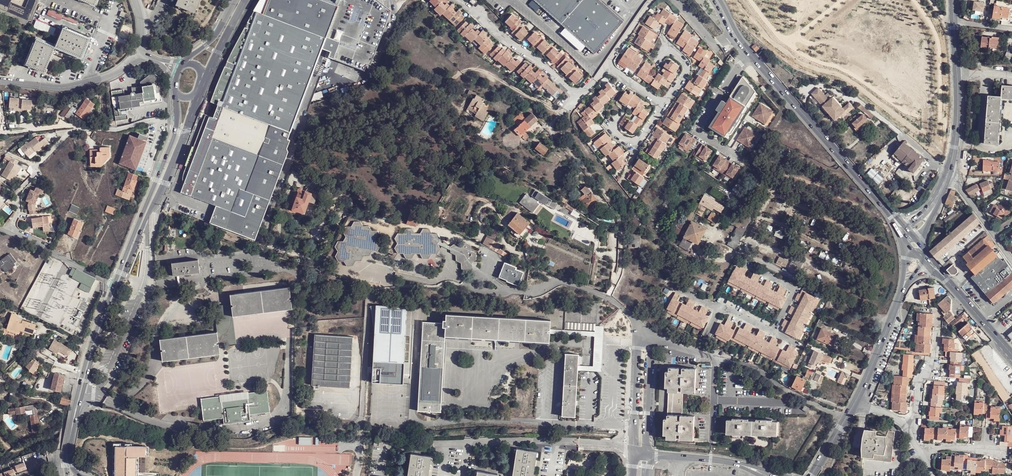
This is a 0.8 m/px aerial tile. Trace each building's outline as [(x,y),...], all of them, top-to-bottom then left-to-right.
[(31,22),(38,5),(27,1),(24,8),(10,1),(10,0),(0,0),(0,10),(31,22)] [(260,14),(257,13),(255,13),(252,18),(248,16),(245,23),(245,24),(246,23),(250,25),(248,30),(246,29),(245,32),(230,65),(234,66),(231,71),(229,70),(227,74),(224,82),(214,105),(220,107),(214,120),(208,118),(207,121),(196,151),(191,149),(200,125),(195,123),(164,207),(254,240),(272,193),(284,160),(287,154),(283,152),(288,141),(275,136),(278,128),(290,132),(292,127),(320,49),(325,51),(328,52),(326,57),(331,58),(338,38),(326,34),(338,1),(336,0),(265,0),(260,14)] [(183,4),(202,12),(207,0),(185,0),(183,4)] [(331,58),(334,60),(363,70),(365,63),(369,64),(372,56),(388,9),(376,0),(336,0),(338,1),(326,34),(338,38),(331,58)] [(600,0),(534,0),(595,54),(623,21),(615,14),(600,0)] [(444,4),(440,1),(434,7),(433,9),(440,15),(442,13),(449,6),(445,3),(444,4)] [(990,7),(994,8),(996,8),(997,6),(1011,9),(1011,5),(991,1),(990,7)] [(985,4),(975,2),(973,11),(983,13),(985,4)] [(449,6),(442,13),(448,19),(456,12),(452,8),(453,7),(450,4),(449,6)] [(995,16),(994,18),(1004,20),(1004,22),(1009,23),(1011,10),(1011,9),(997,6),(996,8),(995,16)] [(673,26),(677,19),(678,17),(665,8),(661,13),(664,15),(659,21),(661,22),(664,24),(666,21),(673,26)] [(459,9),(456,12),(448,19),(454,25),(464,16),(461,13),(462,12),(459,9)] [(656,28),(661,22),(659,21),(664,15),(661,13),(659,12),(658,14),(656,13),(653,16),(652,15),(647,22),(656,28)] [(513,30),(519,23),(521,21),(519,18),(517,20),(511,14),(505,21),(511,26),(510,27),(513,30)] [(684,24),(677,19),(673,26),(669,32),(676,36),(684,24)] [(463,35),(469,28),(473,24),(470,22),(468,23),(466,20),(457,29),(463,35)] [(522,26),(519,23),(513,30),(511,32),(514,35),(515,34),(520,39),(527,32),(521,27),(522,26)] [(69,26),(61,46),(87,56),(95,36),(69,26)] [(640,34),(652,42),(657,34),(644,26),(639,33),(640,34)] [(230,65),(245,32),(246,29),(243,28),(242,31),(241,33),(231,55),(227,63),(230,65)] [(470,41),(472,39),(479,32),(475,29),(473,31),(469,28),(463,35),(470,41)] [(479,45),(485,38),(482,34),(484,32),(481,29),(479,32),(472,39),(479,45)] [(685,47),(692,36),(693,34),(686,29),(677,42),(685,47)] [(534,48),(536,47),(543,39),(541,37),(540,38),(533,32),(527,39),(533,45),(532,46),(534,48)] [(748,40),(750,38),(745,32),(742,34),(748,40)] [(653,42),(652,42),(640,34),(636,41),(648,49),(653,42)] [(699,41),(692,36),(685,47),(683,49),(690,54),(699,41)] [(50,72),(61,46),(41,37),(31,64),(50,72)] [(486,37),(485,38),(479,45),(476,47),(482,53),(491,44),(488,41),(489,40),(486,37)] [(997,49),(999,38),(992,37),(992,39),(982,38),(981,47),(997,49)] [(546,54),(553,47),(550,44),(549,45),(543,39),(536,47),(542,52),(541,53),(544,56),(546,54)] [(494,60),(495,59),(504,50),(500,47),(499,48),(496,45),(488,53),(494,60)] [(629,63),(636,52),(637,51),(630,46),(620,61),(624,64),(625,61),(629,63)] [(708,63),(709,61),(711,59),(708,57),(710,54),(708,52),(708,51),(701,46),(694,56),(702,61),(702,60),(708,63)] [(559,53),(553,47),(546,54),(552,60),(551,61),(554,63),(562,54),(560,52),(559,53)] [(0,50),(0,73),(8,53),(0,50)] [(503,63),(508,58),(505,55),(507,53),(504,50),(495,59),(501,64),(503,63)] [(644,57),(636,52),(629,63),(628,65),(635,70),(644,57)] [(509,57),(508,58),(503,63),(509,69),(518,60),(514,58),(512,60),(509,57)] [(567,74),(574,66),(568,60),(569,60),(566,57),(557,66),(560,69),(561,68),(567,74)] [(664,65),(667,67),(674,72),(679,65),(672,60),(669,63),(666,61),(664,65)] [(714,64),(709,61),(708,63),(702,60),(702,61),(699,65),(704,68),(700,75),(705,78),(714,64)] [(522,75),(528,68),(531,65),(528,62),(527,63),(524,61),(514,70),(521,76),(522,75)] [(645,78),(648,73),(653,66),(646,61),(637,73),(645,78)] [(577,69),(574,66),(567,74),(564,76),(568,79),(569,78),(575,83),(582,75),(576,70),(577,69)] [(674,72),(667,67),(662,75),(663,75),(659,81),(661,83),(664,85),(668,79),(671,81),(676,74),(674,72)] [(528,81),(529,80),(536,73),(537,72),(534,69),(532,71),(528,68),(522,75),(528,81)] [(224,82),(227,74),(229,70),(225,69),(224,72),(221,79),(211,103),(214,105),(224,82)] [(663,75),(662,75),(658,72),(655,77),(648,73),(645,78),(658,88),(661,83),(659,81),(663,75)] [(132,87),(132,93),(132,98),(133,98),(134,106),(140,105),(140,104),(161,100),(158,76),(156,73),(150,74),(148,77),(146,78),(143,81),(141,82),(141,86),(132,87)] [(539,83),(545,76),(541,73),(539,76),(536,73),(529,80),(536,85),(539,83)] [(705,78),(700,75),(698,74),(696,78),(695,77),(693,80),(704,88),(709,81),(705,78)] [(556,86),(545,76),(539,83),(550,93),(556,86)] [(730,96),(730,97),(744,105),(746,106),(755,92),(742,77),(730,96)] [(603,88),(609,95),(616,89),(608,80),(605,83),(607,85),(603,88)] [(699,95),(704,88),(693,80),(692,80),(687,87),(699,95)] [(1002,96),(1002,98),(1011,99),(1011,86),(1003,85),(1002,96)] [(125,107),(124,95),(123,88),(111,90),(115,119),(127,117),(125,107)] [(611,97),(609,95),(603,88),(596,94),(597,95),(604,103),(611,97)] [(818,89),(811,95),(835,121),(840,116),(845,112),(842,109),(833,98),(829,101),(818,89)] [(628,104),(635,94),(632,91),(629,95),(625,92),(620,100),(627,105),(628,104)] [(679,99),(690,106),(691,107),(696,100),(683,92),(679,99)] [(132,98),(132,93),(127,94),(124,95),(125,107),(129,106),(134,106),(133,98),(132,98)] [(643,99),(635,94),(628,104),(635,109),(636,108),(641,111),(643,109),(645,107),(640,103),(643,99)] [(604,103),(597,95),(590,102),(599,112),(606,105),(604,103)] [(1002,98),(1002,96),(989,95),(987,121),(1000,122),(1002,98)] [(92,102),(86,97),(83,102),(89,106),(92,102)] [(482,101),(475,97),(474,99),(472,98),(467,108),(476,113),(475,115),(474,117),(482,121),(486,113),(484,112),(486,109),(480,106),(482,101)] [(744,105),(730,97),(726,103),(722,101),(718,108),(720,109),(710,125),(717,129),(715,132),(724,138),(728,132),(737,118),(740,113),(740,112),(744,105)] [(59,102),(47,99),(46,105),(57,108),(59,102)] [(685,114),(690,106),(679,99),(676,102),(677,103),(675,107),(685,114)] [(17,101),(8,102),(9,111),(13,111),(13,114),(17,114),(17,115),(22,115),(22,112),(31,112),(30,102),(17,102),(17,101)] [(89,106),(83,102),(82,101),(75,112),(84,119),(91,108),(89,106)] [(61,114),(65,117),(74,105),(70,102),(61,114)] [(602,115),(599,112),(590,102),(589,102),(593,107),(586,114),(588,117),(585,119),(586,120),(589,124),(594,120),(595,121),(602,115)] [(760,103),(752,116),(755,118),(756,116),(759,118),(757,120),(763,123),(767,117),(768,118),(772,111),(760,103)] [(849,103),(842,109),(845,112),(840,116),(842,118),(853,108),(849,103)] [(74,105),(65,117),(68,119),(76,107),(74,105)] [(872,119),(874,116),(859,105),(857,108),(872,119)] [(685,114),(675,107),(672,112),(670,112),(668,115),(679,122),(685,114)] [(636,108),(635,109),(633,113),(638,116),(633,123),(638,126),(639,127),(649,113),(643,109),(641,111),(636,108)] [(512,120),(517,126),(526,118),(525,117),(524,118),(522,116),(523,115),(521,112),(512,120)] [(538,119),(532,113),(526,118),(517,126),(513,130),(519,136),(521,134),(524,132),(538,119)] [(857,116),(852,120),(851,122),(853,123),(857,129),(868,120),(863,114),(858,118),(857,116)] [(681,123),(679,122),(668,115),(663,122),(676,130),(681,123)] [(737,118),(728,132),(731,134),(740,120),(737,118)] [(207,121),(203,119),(200,125),(191,149),(196,151),(207,121)] [(638,126),(633,123),(627,119),(625,122),(626,122),(623,126),(633,133),(638,126)] [(598,124),(595,121),(594,120),(589,124),(586,120),(580,125),(591,136),(596,132),(593,128),(598,124)] [(998,144),(1000,122),(987,121),(985,143),(998,144)] [(659,127),(654,134),(666,142),(671,135),(659,127)] [(758,135),(745,127),(737,140),(740,142),(741,141),(744,142),(743,144),(748,147),(752,141),(754,142),(758,135)] [(137,139),(130,136),(120,165),(137,171),(149,138),(139,134),(137,139)] [(600,149),(610,142),(611,140),(606,134),(594,143),(600,150),(600,149)] [(666,142),(654,134),(650,139),(653,142),(652,144),(662,151),(668,144),(666,142)] [(41,147),(47,141),(41,135),(35,141),(31,138),(25,144),(24,142),(17,149),(24,156),(31,149),(34,152),(40,146),(41,147)] [(699,143),(689,137),(682,147),(688,151),(687,153),(691,155),(699,143)] [(924,158),(903,141),(901,144),(894,152),(903,160),(902,161),(908,167),(907,168),(908,168),(908,169),(913,173),(921,163),(920,163),(924,158)] [(606,157),(609,154),(617,148),(614,145),(613,146),(610,142),(600,149),(606,157)] [(96,153),(90,153),(90,160),(95,161),(95,159),(102,160),(106,156),(107,156),(107,143),(100,143),(100,146),(100,148),(97,148),(96,153)] [(544,155),(548,149),(539,143),(535,148),(544,155)] [(709,149),(699,143),(691,155),(695,157),(696,155),(702,159),(709,149)] [(657,159),(662,151),(652,144),(651,144),(649,147),(650,147),(649,149),(648,149),(646,152),(657,159)] [(614,161),(622,155),(619,152),(622,150),(619,146),(617,148),(609,154),(614,161)] [(565,157),(567,155),(561,147),(558,150),(565,157)] [(534,151),(543,157),(544,155),(535,148),(534,151)] [(903,160),(894,152),(891,156),(907,170),(908,169),(908,168),(907,168),(908,167),(902,161),(903,160)] [(625,159),(622,155),(614,161),(612,163),(618,170),(625,165),(622,161),(625,159)] [(729,162),(719,156),(713,166),(715,167),(719,170),(718,172),(722,174),(729,162)] [(634,170),(643,176),(650,164),(639,158),(632,169),(634,170)] [(14,164),(16,161),(10,159),(0,175),(11,181),(15,174),(12,173),(16,166),(14,164)] [(994,169),(1001,169),(1001,161),(990,161),(990,159),(985,159),(984,170),(994,170),(994,169)] [(739,168),(729,162),(722,174),(725,176),(726,174),(731,177),(732,178),(739,168)] [(644,177),(643,176),(634,170),(631,174),(630,173),(627,177),(642,186),(645,181),(642,179),(644,177)] [(313,178),(302,172),(300,175),(311,181),(313,178)] [(685,172),(682,176),(705,191),(708,187),(685,172)] [(138,176),(129,173),(122,192),(118,190),(116,196),(129,201),(138,176)] [(873,179),(878,184),(883,179),(877,174),(873,179)] [(988,181),(980,184),(982,190),(983,192),(991,188),(989,185),(988,182),(988,181)] [(977,185),(966,190),(970,196),(972,199),(976,196),(975,194),(980,191),(977,185)] [(515,201),(526,209),(533,200),(534,198),(549,206),(553,201),(530,187),(526,193),(528,194),(527,196),(522,192),(515,201)] [(42,195),(44,191),(37,188),(35,191),(31,190),(26,201),(29,202),(28,205),(29,210),(36,209),(35,204),(40,194),(42,195)] [(298,192),(296,197),(303,199),(305,191),(302,190),(302,188),(300,188),(298,189),(297,191),(298,192)] [(723,195),(712,188),(708,194),(720,201),(723,195)] [(303,199),(296,197),(292,210),(304,214),(308,202),(311,193),(305,191),(303,199)] [(317,195),(311,193),(308,202),(314,204),(317,195)] [(597,201),(591,193),(581,202),(589,212),(594,208),(592,206),(597,201)] [(954,196),(949,193),(945,203),(952,207),(957,197),(954,196)] [(701,201),(714,208),(716,205),(703,198),(701,201)] [(670,202),(666,199),(654,218),(658,221),(670,202)] [(683,217),(691,221),(696,212),(697,210),(700,203),(693,200),(687,211),(687,210),(683,217)] [(573,208),(564,203),(562,206),(571,212),(573,208)] [(700,203),(697,210),(696,212),(702,215),(708,218),(709,216),(713,210),(707,207),(700,203)] [(716,205),(714,208),(721,212),(724,207),(717,203),(716,205)] [(79,207),(71,204),(69,211),(76,214),(79,207)] [(1006,214),(1011,211),(1007,204),(1000,208),(996,205),(991,212),(1001,219),(1006,214)] [(115,210),(107,207),(106,212),(114,216),(115,210)] [(733,215),(749,224),(752,218),(737,209),(733,215)] [(720,214),(713,210),(709,216),(708,218),(707,219),(715,223),(720,214)] [(411,211),(407,222),(415,225),(417,220),(419,214),(411,211)] [(954,211),(943,218),(945,223),(957,216),(954,211)] [(1011,211),(1006,214),(1001,219),(1003,221),(1007,216),(1007,217),(1011,215),(1011,214),(1011,211)] [(529,223),(517,213),(508,224),(516,231),(514,234),(519,238),(521,235),(521,234),(529,223)] [(691,221),(683,217),(683,218),(677,214),(668,231),(683,239),(684,237),(692,222),(691,221)] [(979,221),(974,214),(931,250),(930,251),(937,259),(940,257),(980,223),(979,221)] [(49,215),(33,218),(35,227),(44,225),(45,230),(52,229),(49,215)] [(634,215),(628,222),(637,228),(642,221),(634,215)] [(747,228),(749,224),(733,215),(731,219),(742,225),(746,228),(747,228)] [(78,229),(80,230),(83,222),(74,218),(67,233),(75,236),(78,229)] [(343,241),(338,241),(335,247),(338,252),(335,257),(339,262),(344,262),(347,266),(353,267),(356,262),(361,261),(364,257),(370,256),(372,252),(377,252),(381,245),(378,241),(381,236),(377,231),(372,231),(368,226),(363,226),(360,222),(354,222),(351,227),(346,227),(342,233),(345,237),(343,241)] [(706,229),(692,222),(684,237),(693,241),(699,244),(706,229)] [(735,249),(746,228),(742,225),(740,228),(739,230),(734,238),(732,237),(728,245),(735,249)] [(438,245),(439,241),(440,239),(437,234),(432,234),(429,229),(423,228),(421,233),(415,233),(412,229),(406,228),(403,234),(397,233),(394,240),(397,244),(394,248),(398,254),(403,254),(406,259),(412,259),(415,254),(420,255),(422,259),(429,260),(432,255),(437,255),(440,248),(438,245)] [(781,239),(783,231),(776,229),(774,237),(781,239)] [(988,235),(986,232),(967,247),(970,251),(988,235)] [(493,233),(485,246),(491,249),(495,242),(493,240),(497,235),(493,233)] [(627,248),(640,248),(640,234),(627,235),(627,248)] [(992,248),(996,245),(988,235),(970,251),(963,257),(968,263),(967,264),(976,273),(998,256),(997,254),(999,252),(997,249),(994,251),(992,248)] [(684,237),(683,239),(679,247),(688,251),(693,241),(684,237)] [(450,247),(439,241),(438,245),(450,251),(450,247)] [(450,247),(450,251),(450,253),(456,256),(455,261),(460,264),(461,269),(466,272),(472,268),(472,263),(476,260),(476,254),(471,251),(470,245),(465,242),(460,245),(455,243),(450,247)] [(495,242),(491,249),(505,256),(507,253),(500,250),(502,245),(495,242)] [(991,306),(1011,287),(1011,270),(999,252),(997,254),(998,256),(976,273),(971,277),(985,297),(991,306)] [(7,255),(0,260),(0,269),(2,267),(5,272),(15,264),(12,260),(14,258),(11,254),(8,256),(7,255)] [(940,257),(937,259),(942,266),(946,263),(940,257)] [(789,262),(780,258),(777,262),(786,267),(789,262)] [(804,263),(794,258),(787,270),(797,275),(804,263)] [(198,260),(171,263),(173,277),(199,274),(198,260)] [(946,263),(942,266),(946,270),(953,264),(949,260),(946,263)] [(516,268),(504,263),(498,277),(506,281),(505,281),(518,286),(523,273),(515,270),(516,268)] [(946,270),(951,275),(953,275),(955,275),(958,273),(958,270),(953,264),(946,270)] [(784,298),(785,296),(784,296),(786,290),(780,287),(777,292),(771,289),(774,283),(767,280),(764,286),(758,282),(761,276),(754,273),(751,279),(745,275),(748,269),(741,266),(740,268),(737,266),(728,282),(735,286),(736,284),(741,287),(744,288),(749,291),(754,293),(757,295),(762,298),(767,301),(770,302),(775,305),(780,307),(781,308),(786,300),(784,298)] [(73,277),(77,269),(73,267),(69,275),(73,277)] [(78,268),(77,269),(73,277),(80,282),(82,283),(80,288),(88,292),(96,278),(90,275),(88,274),(86,273),(84,272),(82,270),(80,269),(78,268)] [(235,294),(238,316),(299,308),(295,286),(235,294)] [(930,303),(934,302),(936,301),(934,287),(928,288),(928,289),(919,291),(921,300),(929,299),(930,303)] [(815,306),(818,299),(802,290),(800,294),(799,293),(795,299),(801,302),(798,309),(792,306),(788,313),(794,316),(792,319),(791,322),(785,319),(783,322),(782,326),(783,327),(781,330),(798,338),(801,331),(800,330),(802,326),(804,323),(809,313),(811,310),(813,305),(815,306)] [(676,292),(668,308),(670,309),(674,312),(673,314),(677,316),(678,314),(680,314),(690,320),(692,321),(702,326),(704,327),(708,319),(706,318),(707,316),(706,315),(709,309),(703,306),(700,312),(693,308),(696,302),(690,299),(687,305),(677,299),(680,294),(676,292)] [(938,304),(947,314),(950,311),(956,305),(948,296),(938,304)] [(906,323),(911,304),(903,302),(899,321),(906,323)] [(217,333),(218,343),(228,342),(228,345),(236,344),(231,304),(214,306),(217,333)] [(935,307),(944,317),(947,314),(938,304),(935,307)] [(402,385),(407,310),(376,307),(376,309),(371,308),(374,335),(371,383),(402,385)] [(79,320),(83,311),(76,309),(72,318),(79,320)] [(580,310),(567,309),(566,328),(579,329),(580,310)] [(581,329),(594,330),(595,326),(595,311),(583,310),(581,329)] [(970,315),(967,311),(958,318),(959,319),(961,322),(962,323),(970,315)] [(563,328),(565,312),(551,312),(550,327),(563,328)] [(812,314),(809,313),(804,323),(806,324),(812,314)] [(919,326),(930,326),(931,326),(932,313),(920,313),(920,321),(919,326)] [(944,317),(949,323),(953,319),(952,318),(953,318),(950,314),(949,314),(948,313),(947,314),(944,317)] [(15,316),(12,316),(8,329),(17,332),(18,328),(23,329),(22,332),(35,336),(38,325),(24,321),(23,323),(19,321),(20,319),(21,316),(16,314),(15,316)] [(444,316),(443,326),(444,326),(443,339),(547,345),(547,333),(548,329),(548,323),(444,316)] [(722,326),(720,324),(716,333),(717,334),(727,339),(729,340),(730,338),(733,340),(735,337),(746,343),(749,345),(759,350),(762,352),(772,357),(774,358),(772,360),(776,363),(777,360),(783,363),(783,365),(789,368),(798,352),(795,350),(796,349),(789,345),(786,351),(776,346),(779,340),(776,338),(773,337),(770,342),(763,339),(766,333),(763,331),(760,330),(757,335),(750,332),(753,326),(750,324),(747,323),(744,328),(737,325),(734,329),(731,328),(734,322),(731,320),(728,319),(725,324),(724,324),(722,326)] [(954,328),(961,322),(959,319),(952,325),(954,328)] [(966,339),(973,334),(976,332),(968,323),(959,331),(966,339)] [(444,326),(443,326),(421,324),(415,412),(439,413),(443,339),(444,326)] [(594,332),(594,336),(592,366),(592,371),(600,372),(603,326),(595,326),(594,330),(594,332)] [(929,335),(930,326),(919,326),(918,326),(918,333),(929,335)] [(837,335),(822,329),(817,339),(833,345),(837,335)] [(966,339),(959,331),(957,333),(964,341),(966,339)] [(218,343),(217,333),(159,340),(162,362),(220,355),(218,343)] [(929,343),(929,335),(918,333),(917,342),(918,343),(929,343)] [(353,338),(315,335),(311,386),(349,388),(353,338)] [(53,336),(48,347),(68,356),(73,345),(53,336)] [(745,346),(746,343),(735,337),(733,340),(745,346)] [(954,339),(944,338),(944,343),(944,351),(947,351),(950,351),(952,351),(952,347),(954,348),(954,343),(953,343),(954,339)] [(930,344),(929,343),(918,343),(917,352),(929,353),(930,344)] [(815,350),(811,358),(809,362),(809,363),(815,366),(816,364),(818,364),(821,359),(824,361),(827,356),(815,350)] [(961,352),(952,351),(950,351),(950,357),(949,364),(958,365),(958,362),(961,362),(961,358),(960,357),(961,352)] [(978,351),(972,355),(1003,402),(1007,399),(1010,397),(978,351)] [(913,362),(914,362),(914,355),(904,354),(903,364),(902,364),(901,370),(903,370),(903,376),(910,377),(913,377),(913,371),(914,371),(915,365),(912,364),(913,362)] [(572,418),(576,370),(576,365),(577,356),(563,355),(558,417),(572,418)] [(38,363),(34,361),(29,359),(26,366),(29,368),(28,370),(34,373),(38,363)] [(38,375),(43,365),(38,363),(34,373),(38,375)] [(959,365),(958,365),(949,364),(949,369),(949,376),(957,377),(957,374),(959,374),(960,370),(958,370),(959,365)] [(681,392),(683,392),(695,392),(695,369),(668,368),(668,372),(665,372),(665,388),(668,388),(668,392),(678,392),(678,387),(681,387),(681,392)] [(821,375),(808,369),(807,370),(805,377),(808,378),(810,374),(811,375),(810,378),(818,382),(821,375)] [(64,373),(55,372),(52,388),(62,390),(62,386),(63,377),(64,377),(64,373)] [(837,382),(842,384),(846,375),(841,373),(837,382)] [(804,379),(802,378),(797,376),(793,386),(801,390),(806,380),(804,379)] [(910,377),(903,376),(896,376),(896,384),(907,385),(909,385),(910,377)] [(967,388),(968,388),(968,382),(971,382),(971,378),(959,377),(959,382),(957,381),(957,385),(958,385),(958,389),(956,388),(956,394),(957,394),(956,400),(966,401),(966,394),(967,388)] [(931,388),(931,393),(943,394),(943,390),(944,390),(944,385),(943,385),(944,381),(934,380),(934,388),(931,388)] [(907,385),(896,384),(895,384),(895,393),(907,394),(907,385)] [(203,420),(223,417),(249,414),(269,411),(266,390),(246,392),(246,396),(221,400),(220,396),(200,398),(203,420)] [(682,415),(683,392),(681,392),(678,392),(668,392),(666,392),(666,415),(667,415),(678,415),(681,415),(682,415)] [(906,402),(907,394),(895,393),(894,398),(891,398),(891,401),(893,401),(895,401),(906,402)] [(943,394),(931,393),(930,399),(931,399),(931,406),(940,406),(942,406),(942,399),(943,394)] [(71,402),(62,398),(60,403),(69,407),(71,402)] [(908,402),(906,402),(895,401),(894,410),(907,411),(908,402)] [(983,415),(987,415),(987,410),(988,403),(984,403),(984,402),(980,402),(980,403),(975,402),(974,412),(979,412),(979,413),(983,413),(983,415)] [(35,404),(24,406),(25,410),(33,409),(34,414),(30,414),(34,432),(41,430),(38,413),(37,413),(35,404)] [(24,406),(15,407),(16,412),(17,414),(25,412),(25,410),(24,406)] [(929,410),(929,415),(929,418),(939,419),(940,411),(940,406),(931,406),(930,410),(929,410)] [(999,420),(1000,410),(995,410),(995,409),(991,408),(991,410),(987,410),(987,415),(987,420),(990,420),(990,418),(995,419),(994,420),(999,420)] [(249,414),(223,417),(223,424),(249,421),(249,414)] [(678,415),(667,415),(667,419),(664,419),(664,435),(667,435),(667,439),(677,439),(677,434),(680,434),(680,440),(694,440),(695,416),(682,415),(681,415),(680,421),(677,421),(678,415)] [(778,420),(727,419),(727,433),(777,434),(778,420)] [(934,438),(934,427),(930,427),(930,428),(926,428),(926,424),(926,421),(922,421),(921,435),(925,435),(925,437),(930,438),(930,437),(934,438)] [(960,426),(960,428),(959,435),(964,436),(972,436),(973,426),(964,425),(964,426),(960,426)] [(1002,425),(1002,429),(1002,435),(1006,435),(1006,437),(1005,437),(1005,441),(1008,442),(1008,446),(1011,446),(1011,426),(1002,425)] [(947,428),(947,427),(943,426),(943,428),(934,427),(934,438),(938,438),(943,438),(943,437),(946,438),(947,428)] [(947,428),(946,438),(946,439),(951,439),(954,439),(955,437),(959,437),(959,435),(960,428),(952,427),(952,428),(947,428)] [(893,462),(895,432),(890,431),(890,435),(888,435),(878,435),(878,430),(867,429),(864,435),(863,449),(863,456),(865,456),(864,460),(893,462)] [(312,437),(299,437),(299,445),(312,445),(312,437)] [(542,454),(522,450),(517,475),(538,475),(542,454)] [(410,475),(431,475),(434,457),(414,453),(410,475)] [(963,468),(964,463),(964,460),(959,459),(959,458),(955,458),(956,454),(951,454),(951,456),(951,459),(951,469),(958,470),(958,467),(963,468)] [(976,471),(977,460),(972,459),(972,458),(968,458),(968,455),(964,455),(964,460),(964,463),(967,463),(967,469),(971,470),(976,471)] [(988,471),(988,469),(989,458),(985,458),(985,459),(982,458),(981,459),(981,460),(977,460),(976,471),(980,471),(981,470),(988,471)] [(998,472),(997,473),(1004,474),(1005,464),(998,463),(998,462),(993,461),(993,458),(989,458),(988,469),(992,469),(992,471),(998,472)] [(951,469),(951,459),(946,459),(942,459),(941,462),(938,462),(938,470),(946,470),(946,468),(951,469)] [(0,473),(0,475),(17,475),(28,473),(26,465),(0,473)]
